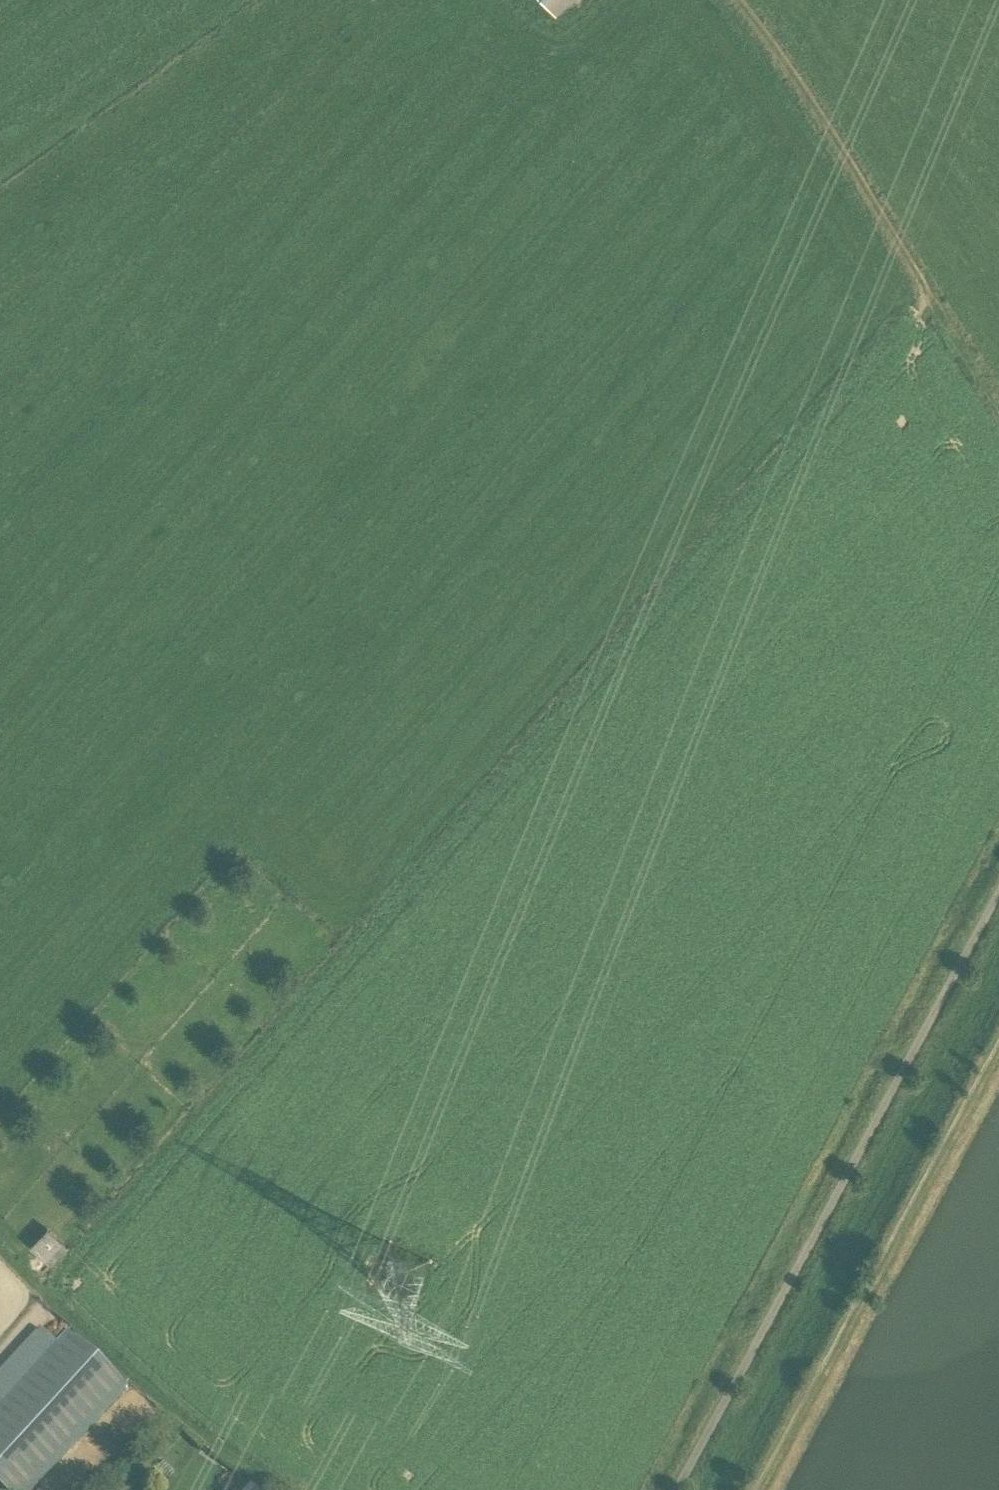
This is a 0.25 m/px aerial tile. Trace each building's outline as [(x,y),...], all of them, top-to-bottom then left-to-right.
[(49,1227),(31,1245),(53,1265),(70,1247),(49,1227)] [(1,1489),(34,1489),(128,1388),(69,1333),(58,1344),(41,1327),(0,1371),(0,1489),(1,1489)]
